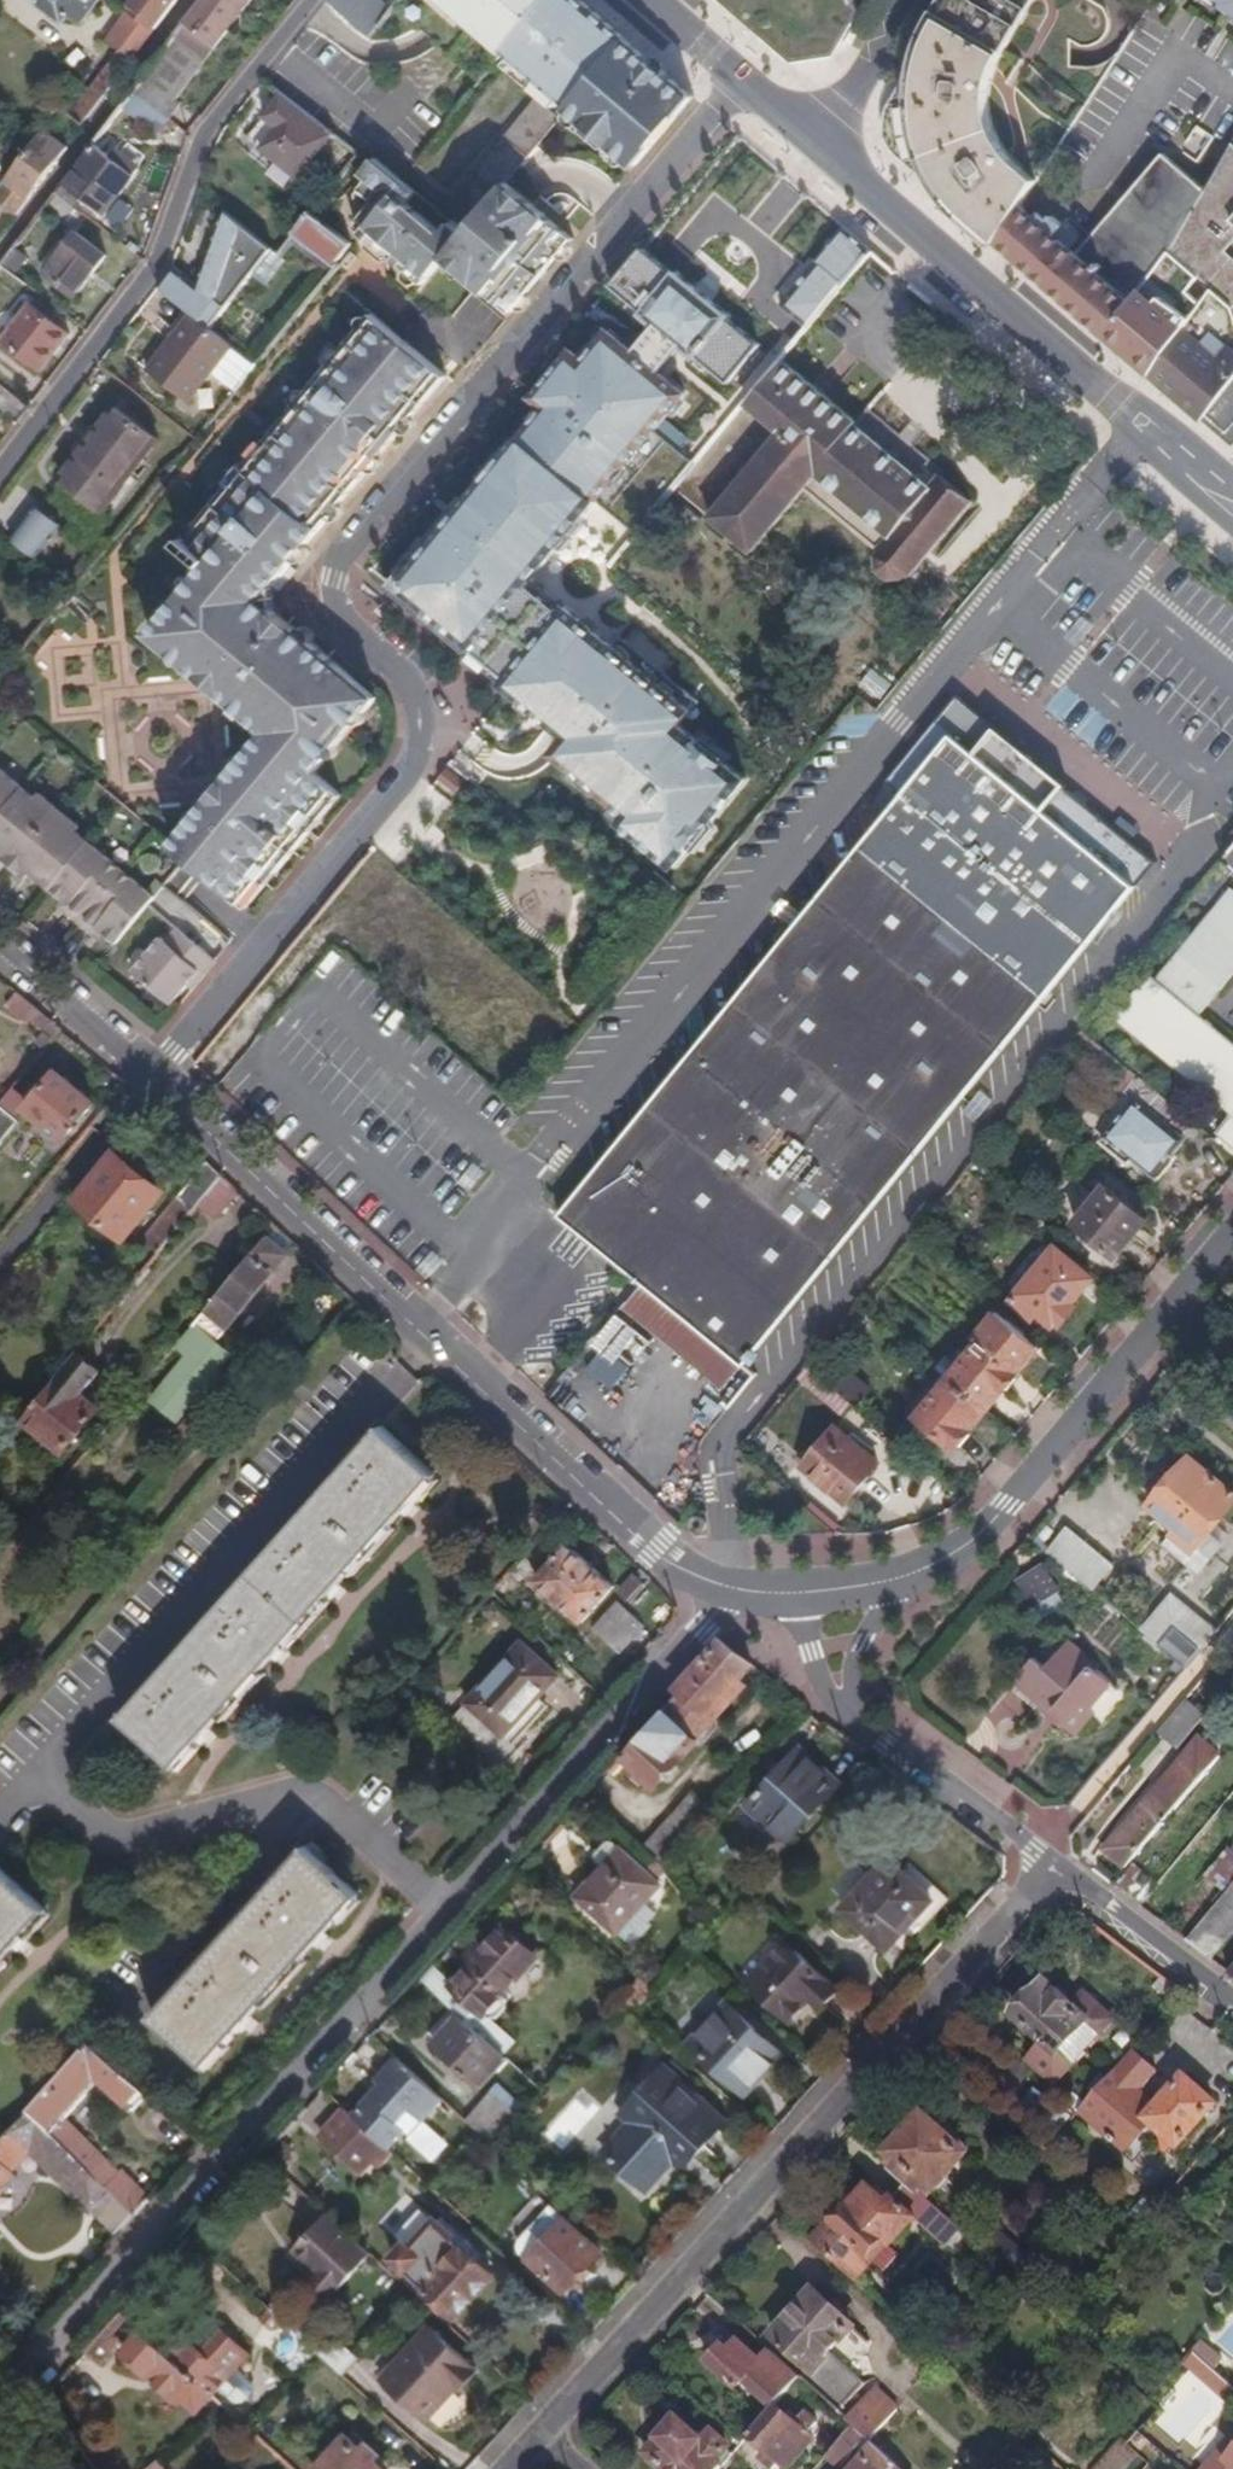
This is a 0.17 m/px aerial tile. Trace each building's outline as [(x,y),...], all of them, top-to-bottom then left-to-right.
[(61,22),(71,10),(84,20),(100,0),(33,0),(61,22)] [(176,0),(136,0),(127,12),(152,31),(176,0)] [(250,0),(202,0),(131,93),(158,115),(164,120),(175,106),(170,103),(250,0)] [(340,0),(325,0),(320,6),(367,40),(376,28),(340,0)] [(376,0),(340,0),(376,28),(390,11),(376,0)] [(543,0),(399,0),(392,8),(478,83),(503,51),(543,0)] [(621,37),(578,0),(543,0),(503,51),(510,57),(558,98),(565,104),(621,37)] [(791,64),(834,56),(860,9),(856,0),(717,0),(791,64)] [(1035,0),(950,0),(928,37),(990,83),(992,79),(994,72),(996,67),(1035,0)] [(1223,7),(1221,11),(1232,19),(1232,0),(1211,0),(1223,7)] [(79,127),(152,31),(127,12),(99,49),(118,54),(68,119),(79,127)] [(632,166),(690,98),(621,37),(565,104),(563,106),(566,110),(581,122),(611,148),(627,162),(632,166)] [(993,140),(990,132),(988,125),(987,112),(987,104),(988,95),(990,83),(928,37),(883,115),(883,147),(998,246),(1022,209),(1037,187),(1038,186),(1021,176),(1015,172),(1011,169),(1008,166),(1005,162),(1000,155),(996,148),(993,140)] [(558,98),(510,57),(505,64),(552,105),(558,98)] [(158,115),(131,93),(118,109),(146,131),(158,115)] [(317,147),(328,133),(278,96),(262,117),(276,128),(261,148),(296,175),(317,147)] [(503,185),(559,119),(536,99),(437,215),(450,225),(461,235),(503,185)] [(581,122),(566,110),(561,115),(563,121),(571,128),(577,127),(581,122)] [(28,198),(64,150),(40,132),(23,152),(2,177),(28,198)] [(99,217),(130,181),(89,147),(78,161),(60,184),(99,217)] [(627,162),(611,148),(607,152),(609,160),(617,167),(623,166),(627,162)] [(1037,222),(1011,257),(1105,337),(1137,287),(1161,249),(1202,185),(1158,152),(1130,185),(1072,254),(1065,248),(1074,237),(1045,212),(1037,222)] [(1209,257),(1232,227),(1232,228),(1232,164),(1222,155),(1202,185),(1161,249),(1206,288),(1230,310),(1232,317),(1232,276),(1209,257)] [(567,246),(571,242),(503,185),(461,235),(450,225),(441,236),(403,204),(412,194),(371,160),(361,172),(367,178),(357,190),(370,201),(363,210),(366,212),(351,230),(362,239),(363,249),(372,249),(381,256),(382,264),(388,262),(402,274),(415,286),(418,287),(442,259),(448,265),(460,275),(508,316),(513,309),(524,296),(555,261),(567,246)] [(370,201),(357,190),(352,195),(353,201),(363,210),(370,201)] [(66,227),(77,213),(53,193),(42,207),(66,227)] [(1011,257),(1037,222),(1022,209),(998,246),(1011,257)] [(211,328),(270,250),(222,211),(208,246),(214,251),(209,264),(203,261),(195,285),(168,264),(163,277),(154,289),(190,314),(211,328)] [(350,249),(308,211),(290,234),(334,269),(350,249)] [(843,284),(868,252),(839,229),(814,261),(816,263),(843,284)] [(71,298),(102,259),(73,236),(42,276),(71,298)] [(23,255),(13,246),(0,262),(0,266),(8,273),(23,255)] [(565,264),(572,256),(571,249),(567,246),(555,261),(559,264),(565,264)] [(455,281),(460,275),(448,265),(444,270),(444,277),(451,282),(455,281)] [(738,335),(724,323),(728,317),(674,273),(669,277),(656,266),(635,290),(635,307),(640,312),(636,316),(691,362),(695,357),(703,363),(716,362),(738,335)] [(415,286),(402,274),(398,278),(399,284),(406,289),(415,286)] [(1136,365),(1171,319),(1137,287),(1105,337),(1136,365)] [(1232,385),(1232,317),(1230,310),(1206,288),(1151,377),(1203,423),(1207,418),(1232,385)] [(523,313),(530,305),(529,300),(524,296),(513,309),(518,313),(523,313)] [(25,308),(0,341),(0,346),(35,374),(63,339),(25,308)] [(192,402),(212,373),(235,389),(259,361),(211,328),(190,314),(150,373),(192,402)] [(362,335),(373,320),(369,316),(367,318),(362,316),(359,316),(356,320),(354,322),(354,326),(356,330),(362,335)] [(412,417),(443,380),(373,320),(362,335),(356,330),(338,352),(326,366),(300,397),(289,410),(268,435),(257,448),(242,465),(247,469),(232,487),(227,483),(199,517),(203,520),(188,538),(184,535),(177,543),(206,567),(199,575),(184,592),(180,597),(177,594),(144,633),(168,653),(172,647),(185,658),(180,664),(189,671),(201,681),(211,690),(219,697),(230,706),(234,701),(270,731),(237,769),(233,765),(193,812),(198,817),(170,850),(178,857),(195,871),(239,908),(258,885),(256,883),(267,870),(273,875),(309,832),(304,828),(314,816),(316,818),(337,792),(313,772),(321,763),(324,760),(318,755),(357,709),(363,714),(364,712),(376,699),(305,638),(280,617),(258,599),(291,559),(303,545),(318,527),(331,513),(367,470),(380,454),(400,431),(412,417)] [(682,396),(611,337),(393,596),(567,741),(553,757),(625,818),(619,824),(670,868),(742,782),(675,726),(694,704),(617,640),(611,647),(529,578),(594,500),(634,533),(692,464),(652,431),(682,396)] [(326,366),(338,352),(333,349),(328,349),(323,355),(323,357),(323,362),(326,366)] [(803,490),(815,475),(886,533),(874,547),(873,549),(877,553),(874,557),(875,570),(887,581),(900,581),(905,575),(908,578),(971,501),(938,473),(927,485),(776,361),(746,398),(692,464),(671,488),(750,554),(803,490)] [(1207,418),(1228,435),(1232,428),(1232,385),(1207,418)] [(289,410),(300,397),(295,393),(291,392),(285,398),(285,406),(289,410)] [(104,511),(157,440),(112,407),(59,478),(104,511)] [(415,430),(416,425),(416,421),(412,417),(400,431),(405,436),(409,435),(412,433),(415,430)] [(257,448),(268,435),(264,434),(260,434),(257,437),(255,440),(255,444),(257,448)] [(384,467),(385,462),(383,458),(380,454),(367,470),(371,473),(374,473),(378,472),(381,470),(384,467)] [(232,487),(247,469),(242,465),(239,463),(229,475),(232,478),(227,483),(232,487)] [(886,533),(815,475),(803,490),(874,547),(886,533)] [(18,506),(0,531),(0,534),(38,561),(51,543),(42,536),(48,528),(18,506)] [(332,527),(334,524),(335,520),(334,516),(331,513),(318,527),(322,529),(324,530),(329,530),(332,527)] [(188,538),(203,520),(199,517),(193,523),(191,521),(181,532),(184,535),(188,538)] [(307,557),(308,553),(307,549),(303,545),(291,559),(296,563),(298,563),(301,563),(304,560),(307,557)] [(85,572),(72,562),(60,577),(73,586),(85,572)] [(184,592),(199,575),(194,572),(190,571),(185,571),(182,574),(180,579),(181,583),(184,587),(181,590),(184,592)] [(310,632),(285,611),(280,617),(305,638),(310,632)] [(185,658),(172,647),(168,653),(172,657),(180,664),(185,658)] [(180,664),(172,657),(169,660),(168,665),(169,669),(171,672),(174,675),(177,676),(181,676),(184,675),(189,671),(180,664)] [(878,700),(892,682),(872,667),(858,685),(878,700)] [(488,701),(499,689),(475,669),(464,680),(488,701)] [(211,690),(201,681),(197,686),(207,694),(211,690)] [(230,706),(219,697),(217,702),(216,706),(217,710),(220,714),(224,717),(227,718),(232,717),(235,715),(238,712),(230,706)] [(270,731),(234,701),(230,706),(238,712),(261,732),(233,765),(237,769),(270,731)] [(361,715),(363,714),(357,709),(318,755),(324,760),(337,744),(350,729),(361,715)] [(953,737),(972,714),(938,723),(889,783),(904,796),(953,737)] [(1065,791),(972,714),(953,737),(1047,814),(1065,791)] [(359,730),(362,726),(363,723),(363,719),(361,715),(350,729),(353,731),(356,731),(359,730)] [(1003,1051),(1155,865),(1065,791),(1047,814),(953,737),(904,796),(881,825),(980,908),(921,979),(1003,1051)] [(338,756),(339,751),(339,746),(337,744),(324,760),(328,760),(332,760),(336,758),(338,756)] [(36,795),(32,799),(0,773),(0,860),(22,879),(27,873),(33,878),(60,900),(65,905),(61,910),(90,934),(94,929),(100,934),(112,943),(150,897),(71,832),(75,827),(36,795)] [(1100,810),(1158,859),(1185,828),(1127,778),(1100,810)] [(309,832),(341,796),(337,792),(316,818),(314,816),(304,828),(309,832)] [(170,850),(198,817),(193,812),(164,846),(170,850)] [(743,1370),(1003,1051),(921,979),(980,908),(881,825),(558,1220),(640,1286),(743,1370)] [(1221,858),(1225,862),(1222,866),(1226,869),(1230,865),(1232,867),(1232,843),(1221,858)] [(174,896),(195,871),(178,857),(158,882),(174,896)] [(242,912),(273,875),(267,870),(256,883),(258,885),(239,908),(242,912)] [(28,883),(33,878),(27,873),(22,879),(28,883)] [(486,964),(523,898),(490,880),(453,946),(486,964)] [(1202,1009),(1232,971),(1232,906),(1223,897),(1159,973),(1152,968),(1115,1012),(1232,1110),(1232,1034),(1202,1009)] [(61,910),(65,905),(60,900),(55,906),(61,910)] [(188,990),(212,961),(172,928),(161,941),(156,937),(128,972),(167,1004),(183,986),(188,990)] [(100,934),(94,929),(90,934),(96,939),(100,934)] [(59,1030),(16,994),(5,1006),(29,1026),(32,1023),(51,1040),(59,1030)] [(1167,1129),(1180,1113),(1119,1064),(1111,1072),(1106,1078),(1129,1099),(1095,1140),(1123,1163),(1127,1158),(1153,1180),(1172,1157),(1168,1154),(1180,1140),(1167,1129)] [(62,1143),(93,1105),(55,1075),(25,1112),(62,1143)] [(18,1125),(0,1109),(0,1147),(18,1125)] [(1218,1128),(1232,1140),(1232,1110),(1218,1128)] [(126,1242),(165,1192),(115,1153),(76,1202),(126,1242)] [(197,1209),(222,1180),(205,1164),(140,1242),(157,1257),(197,1209)] [(216,1226),(239,1197),(222,1180),(197,1209),(216,1226)] [(1111,1257),(1143,1219),(1102,1185),(1070,1223),(1111,1257)] [(275,1249),(283,1238),(274,1229),(265,1240),(275,1249)] [(217,1342),(287,1259),(275,1249),(265,1240),(195,1323),(217,1342)] [(1069,1307),(1089,1285),(1052,1253),(1007,1306),(1033,1328),(1037,1322),(1048,1332),(1053,1327),(1057,1330),(1074,1311),(1069,1307)] [(743,1370),(640,1286),(564,1378),(579,1392),(636,1321),(723,1392),(743,1370)] [(985,1409),(1037,1346),(994,1310),(972,1336),(976,1340),(963,1356),(958,1353),(950,1363),(943,1357),(934,1367),(948,1378),(985,1409)] [(235,1356),(217,1342),(195,1323),(175,1347),(187,1358),(151,1400),(178,1422),(235,1356)] [(98,1414),(81,1399),(103,1373),(78,1351),(34,1406),(12,1433),(52,1467),(98,1414)] [(214,1416),(240,1385),(225,1372),(199,1403),(214,1416)] [(955,1448),(986,1410),(985,1409),(948,1378),(916,1416),(955,1448)] [(191,1443),(214,1416),(199,1403),(176,1430),(191,1443)] [(174,1766),(435,1476),(380,1427),(120,1718),(174,1766)] [(874,1468),(831,1431),(797,1470),(842,1505),(874,1468)] [(1204,1533),(1232,1498),(1232,1495),(1187,1457),(1146,1506),(1173,1528),(1161,1543),(1195,1572),(1217,1544),(1204,1533)] [(541,1554),(555,1538),(547,1530),(533,1546),(541,1554)] [(1114,1570),(1071,1535),(1050,1561),(1093,1596),(1114,1570)] [(525,1573),(541,1554),(533,1546),(516,1565),(525,1573)] [(580,1626),(612,1590),(564,1548),(532,1584),(580,1626)] [(498,1602),(525,1573),(516,1565),(490,1594),(498,1602)] [(1062,1599),(1047,1574),(1022,1589),(1037,1615),(1062,1599)] [(630,1600),(645,1584),(636,1577),(622,1593),(630,1600)] [(1215,1636),(1172,1600),(1142,1636),(1185,1671),(1215,1636)] [(640,1629),(612,1603),(590,1628),(619,1652),(640,1629)] [(715,1731),(714,1724),(707,1717),(743,1677),(748,1680),(757,1670),(717,1640),(675,1690),(679,1694),(616,1764),(640,1786),(644,1781),(649,1785),(687,1743),(694,1748),(699,1748),(715,1731)] [(501,1738),(556,1676),(518,1643),(462,1704),(501,1738)] [(1100,1721),(1121,1695),(1100,1678),(1103,1674),(1079,1654),(1056,1681),(1035,1664),(1014,1689),(1044,1714),(1051,1714),(1063,1724),(1065,1731),(1080,1743),(1086,1744),(1100,1727),(1100,1721)] [(1044,1714),(1014,1689),(1011,1694),(1041,1718),(1044,1714)] [(1175,1748),(1203,1714),(1186,1699),(1157,1733),(1175,1748)] [(1132,1866),(1219,1761),(1196,1742),(1103,1853),(1126,1873),(1132,1866)] [(787,1839),(839,1780),(798,1745),(780,1765),(773,1759),(768,1765),(775,1770),(746,1803),(787,1839)] [(663,1869),(706,1821),(682,1800),(639,1848),(663,1869)] [(1232,1886),(1232,1836),(1193,1884),(1217,1904),(1232,1886)] [(641,1904),(658,1885),(610,1843),(606,1844),(595,1856),(595,1861),(603,1868),(575,1899),(615,1934),(641,1904)] [(204,2067),(359,1896),(304,1846),(149,2017),(204,2067)] [(887,1951),(932,1902),(887,1860),(842,1910),(887,1951)] [(1130,1899),(1146,1878),(1132,1866),(1126,1873),(1114,1887),(1130,1899)] [(48,1910),(0,1867),(0,1963),(48,1910)] [(1217,1904),(1186,1942),(1209,1959),(1232,1930),(1232,1886),(1217,1904)] [(631,1947),(650,1926),(647,1924),(654,1915),(641,1904),(615,1934),(631,1947)] [(432,1968),(420,1981),(456,2014),(500,2053),(512,2040),(488,2019),(505,2000),(500,1995),(533,1958),(503,1931),(498,1936),(491,1930),(465,1959),(471,1964),(467,1969),(471,1973),(456,1990),(432,1968)] [(846,1999),(796,1954),(759,1994),(799,2031),(819,2009),(829,2018),(846,1999)] [(634,2016),(655,1992),(641,1979),(620,2003),(634,2016)] [(1055,2082),(1111,2019),(1084,1995),(1072,2008),(1044,1984),(1016,2016),(1042,2039),(1033,2049),(1035,2051),(1028,2058),(1055,2082)] [(779,2057),(723,2006),(688,2046),(744,2096),(779,2057)] [(500,2053),(456,2014),(431,2043),(478,2085),(504,2056),(500,2053)] [(146,2095),(89,2041),(28,2109),(38,2119),(132,2217),(149,2199),(120,2170),(117,2174),(54,2108),(90,2070),(133,2109),(146,2095)] [(439,2100),(394,2060),(375,2082),(381,2087),(365,2105),(361,2101),(348,2116),(381,2146),(385,2150),(401,2132),(406,2137),(439,2100)] [(691,2159),(724,2123),(662,2065),(617,2114),(625,2122),(598,2150),(644,2193),(670,2165),(683,2151),(691,2159)] [(1178,2146),(1214,2104),(1183,2077),(1147,2119),(1178,2146)] [(521,2113),(492,2089),(463,2122),(476,2132),(491,2146),(521,2113)] [(1074,2120),(1035,2089),(1019,2109),(1013,2104),(1004,2116),(1048,2150),(1074,2120)] [(20,2138),(38,2119),(28,2109),(10,2129),(20,2138)] [(381,2146),(348,2116),(342,2112),(318,2138),(357,2174),(368,2162),(381,2146)] [(926,2198),(965,2155),(952,2144),(958,2137),(944,2125),(939,2131),(924,2118),(909,2134),(905,2129),(892,2143),(896,2147),(884,2160),(907,2181),(926,2198)] [(38,2119),(20,2138),(10,2129),(0,2140),(0,2187),(13,2172),(10,2170),(30,2148),(114,2237),(132,2217),(38,2119)] [(374,2167),(387,2152),(385,2150),(381,2146),(368,2162),(374,2167)] [(678,2172),(691,2159),(683,2151),(670,2165),(678,2172)] [(891,2246),(915,2219),(922,2226),(938,2209),(926,2198),(907,2181),(887,2203),(869,2186),(834,2224),(831,2221),(812,2242),(850,2277),(884,2240),(891,2246)] [(1142,2225),(1158,2206),(1149,2198),(1133,2217),(1142,2225)] [(472,2257),(465,2251),(470,2245),(439,2217),(434,2223),(419,2209),(393,2237),(400,2244),(388,2258),(398,2267),(420,2287),(453,2317),(491,2274),(472,2257)] [(526,2262),(563,2295),(601,2252),(548,2209),(518,2243),(517,2247),(518,2253),(521,2258),(526,2262)] [(328,2299),(368,2254),(324,2214),(291,2252),(313,2271),(306,2280),(328,2299)] [(857,2283),(891,2246),(884,2240),(850,2277),(857,2283)] [(477,2251),(470,2245),(465,2251),(472,2257),(477,2251)] [(420,2287),(398,2267),(391,2275),(405,2288),(413,2295),(420,2287)] [(851,2327),(814,2292),(772,2336),(808,2370),(800,2379),(836,2411),(862,2383),(828,2352),(851,2327)] [(324,2342),(277,2300),(267,2311),(279,2321),(314,2353),(324,2342)] [(271,2330),(279,2321),(267,2311),(259,2320),(271,2330)] [(96,2363),(115,2340),(122,2338),(131,2327),(118,2315),(84,2352),(96,2363)] [(459,2391),(476,2372),(426,2328),(380,2380),(427,2422),(456,2388),(459,2391)] [(310,2356),(281,2330),(264,2350),(293,2375),(310,2356)] [(235,2369),(246,2357),(218,2332),(198,2354),(179,2337),(163,2355),(209,2398),(217,2389),(235,2369)] [(163,2355),(139,2334),(121,2353),(177,2404),(179,2402),(188,2410),(197,2411),(209,2398),(163,2355)] [(341,2377),(357,2359),(348,2351),(330,2335),(324,2342),(314,2353),(318,2356),(341,2377)] [(800,2379),(768,2350),(759,2361),(738,2341),(729,2350),(723,2345),(708,2362),(739,2390),(744,2384),(773,2409),(777,2405),(800,2379)] [(1223,2361),(1201,2341),(1198,2345),(1192,2352),(1213,2371),(1223,2361)] [(1192,2352),(1184,2361),(1232,2404),(1232,2403),(1232,2388),(1213,2371),(1192,2352)] [(240,2403),(251,2392),(250,2383),(235,2369),(217,2389),(232,2403),(240,2403)] [(870,2442),(899,2411),(877,2390),(865,2403),(858,2396),(840,2415),(853,2427),(866,2439),(870,2442)] [(777,2405),(773,2409),(749,2437),(784,2468),(790,2468),(797,2462),(805,2468),(816,2468),(828,2455),(853,2427),(840,2415),(839,2414),(815,2440),(777,2405)] [(735,2452),(709,2430),(700,2440),(679,2420),(676,2424),(673,2421),(662,2433),(665,2436),(647,2456),(662,2468),(720,2468),(735,2452)] [(841,2467),(866,2439),(853,2427),(828,2455),(841,2467)] [(371,2462),(377,2456),(356,2437),(351,2444),(345,2439),(319,2468),(379,2468),(371,2462)] [(1204,2468),(1232,2468),(1232,2437),(1204,2468)] [(898,2468),(876,2447),(856,2468),(897,2468),(898,2468)]
